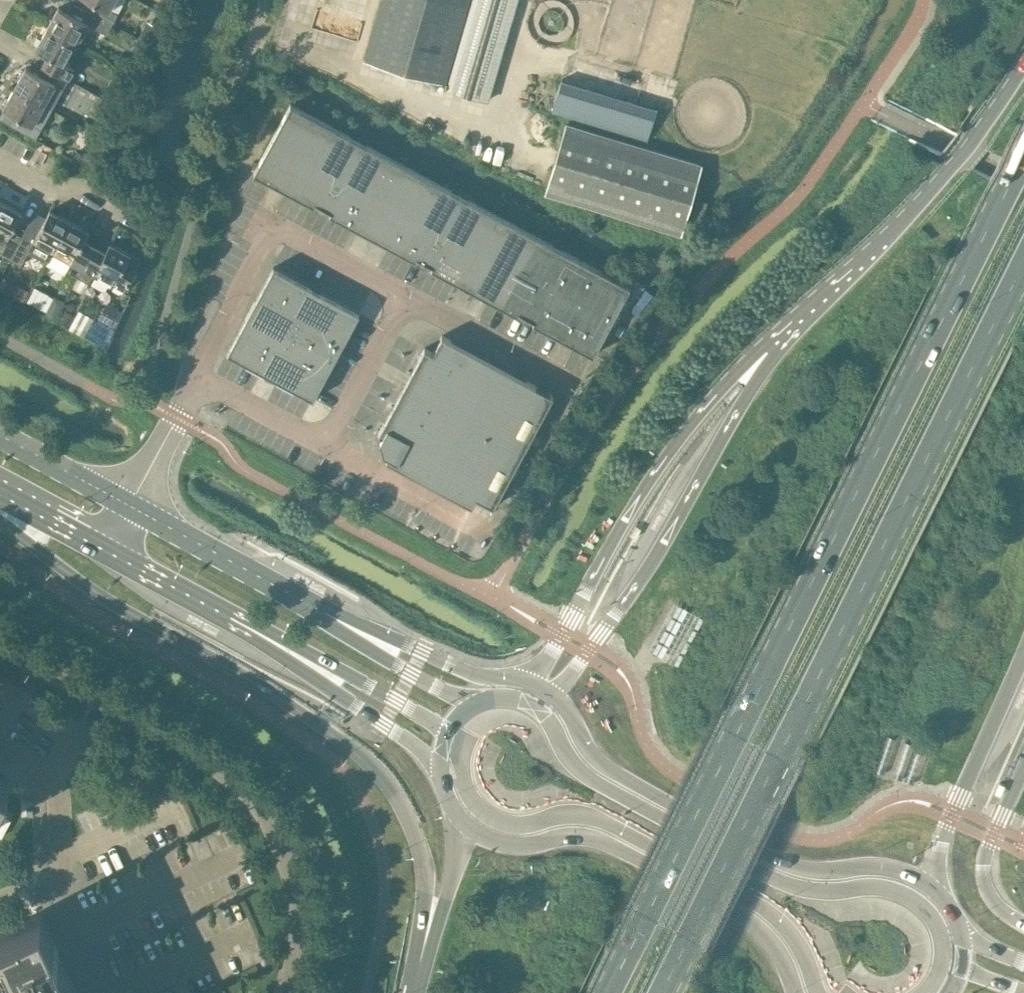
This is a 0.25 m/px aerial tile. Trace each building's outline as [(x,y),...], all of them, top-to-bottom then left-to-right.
[(112,23),(117,13),(109,9),(114,0),(91,0),(86,9),(112,23)] [(487,101),(516,0),(381,0),(364,59),(449,84),(447,90),(487,101)] [(47,27),(77,43),(88,23),(106,33),(112,23),(86,9),(74,2),(69,12),(59,6),(47,27)] [(43,63),(69,77),(74,67),(66,63),(77,43),(47,27),(36,47),(48,54),(43,63)] [(14,87),(44,103),(55,82),(63,87),(69,77),(43,63),(38,73),(26,66),(14,87)] [(552,110),(648,139),(657,108),(561,79),(552,110)] [(10,124),(36,138),(41,127),(33,123),(44,103),(14,87),(3,107),(15,114),(10,124)] [(533,321),(593,354),(630,285),(291,103),(254,172),(314,204),(316,201),(331,209),(330,212),(416,259),(418,256),(433,264),(431,267),(518,313),(519,310),(534,318),(533,321)] [(546,191),(680,232),(701,163),(566,123),(546,191)] [(10,257),(22,235),(12,230),(21,212),(2,201),(0,204),(0,241),(3,243),(0,249),(0,252),(10,257)] [(33,241),(52,252),(69,220),(50,209),(32,241),(22,235),(10,257),(21,263),(33,241)] [(67,270),(78,276),(95,245),(85,239),(89,231),(69,220),(52,252),(71,262),(67,270)] [(93,274),(123,291),(141,259),(110,242),(105,250),(95,245),(78,276),(89,282),(93,274)] [(227,352),(313,398),(359,312),(274,266),(227,352)] [(386,448),(390,451),(386,458),(472,505),(477,496),(494,505),(553,394),(442,334),(433,351),(425,347),(379,433),(386,437),(384,441),(386,448)] [(483,358),(470,352),(465,362),(478,369),(483,358)] [(9,780),(0,775),(0,797),(9,780)] [(2,813),(0,817),(0,835),(1,835),(11,818),(2,813)] [(20,992),(37,992),(71,977),(40,912),(29,918),(0,931),(0,949),(20,992)] [(71,977),(37,992),(78,992),(71,977)]
